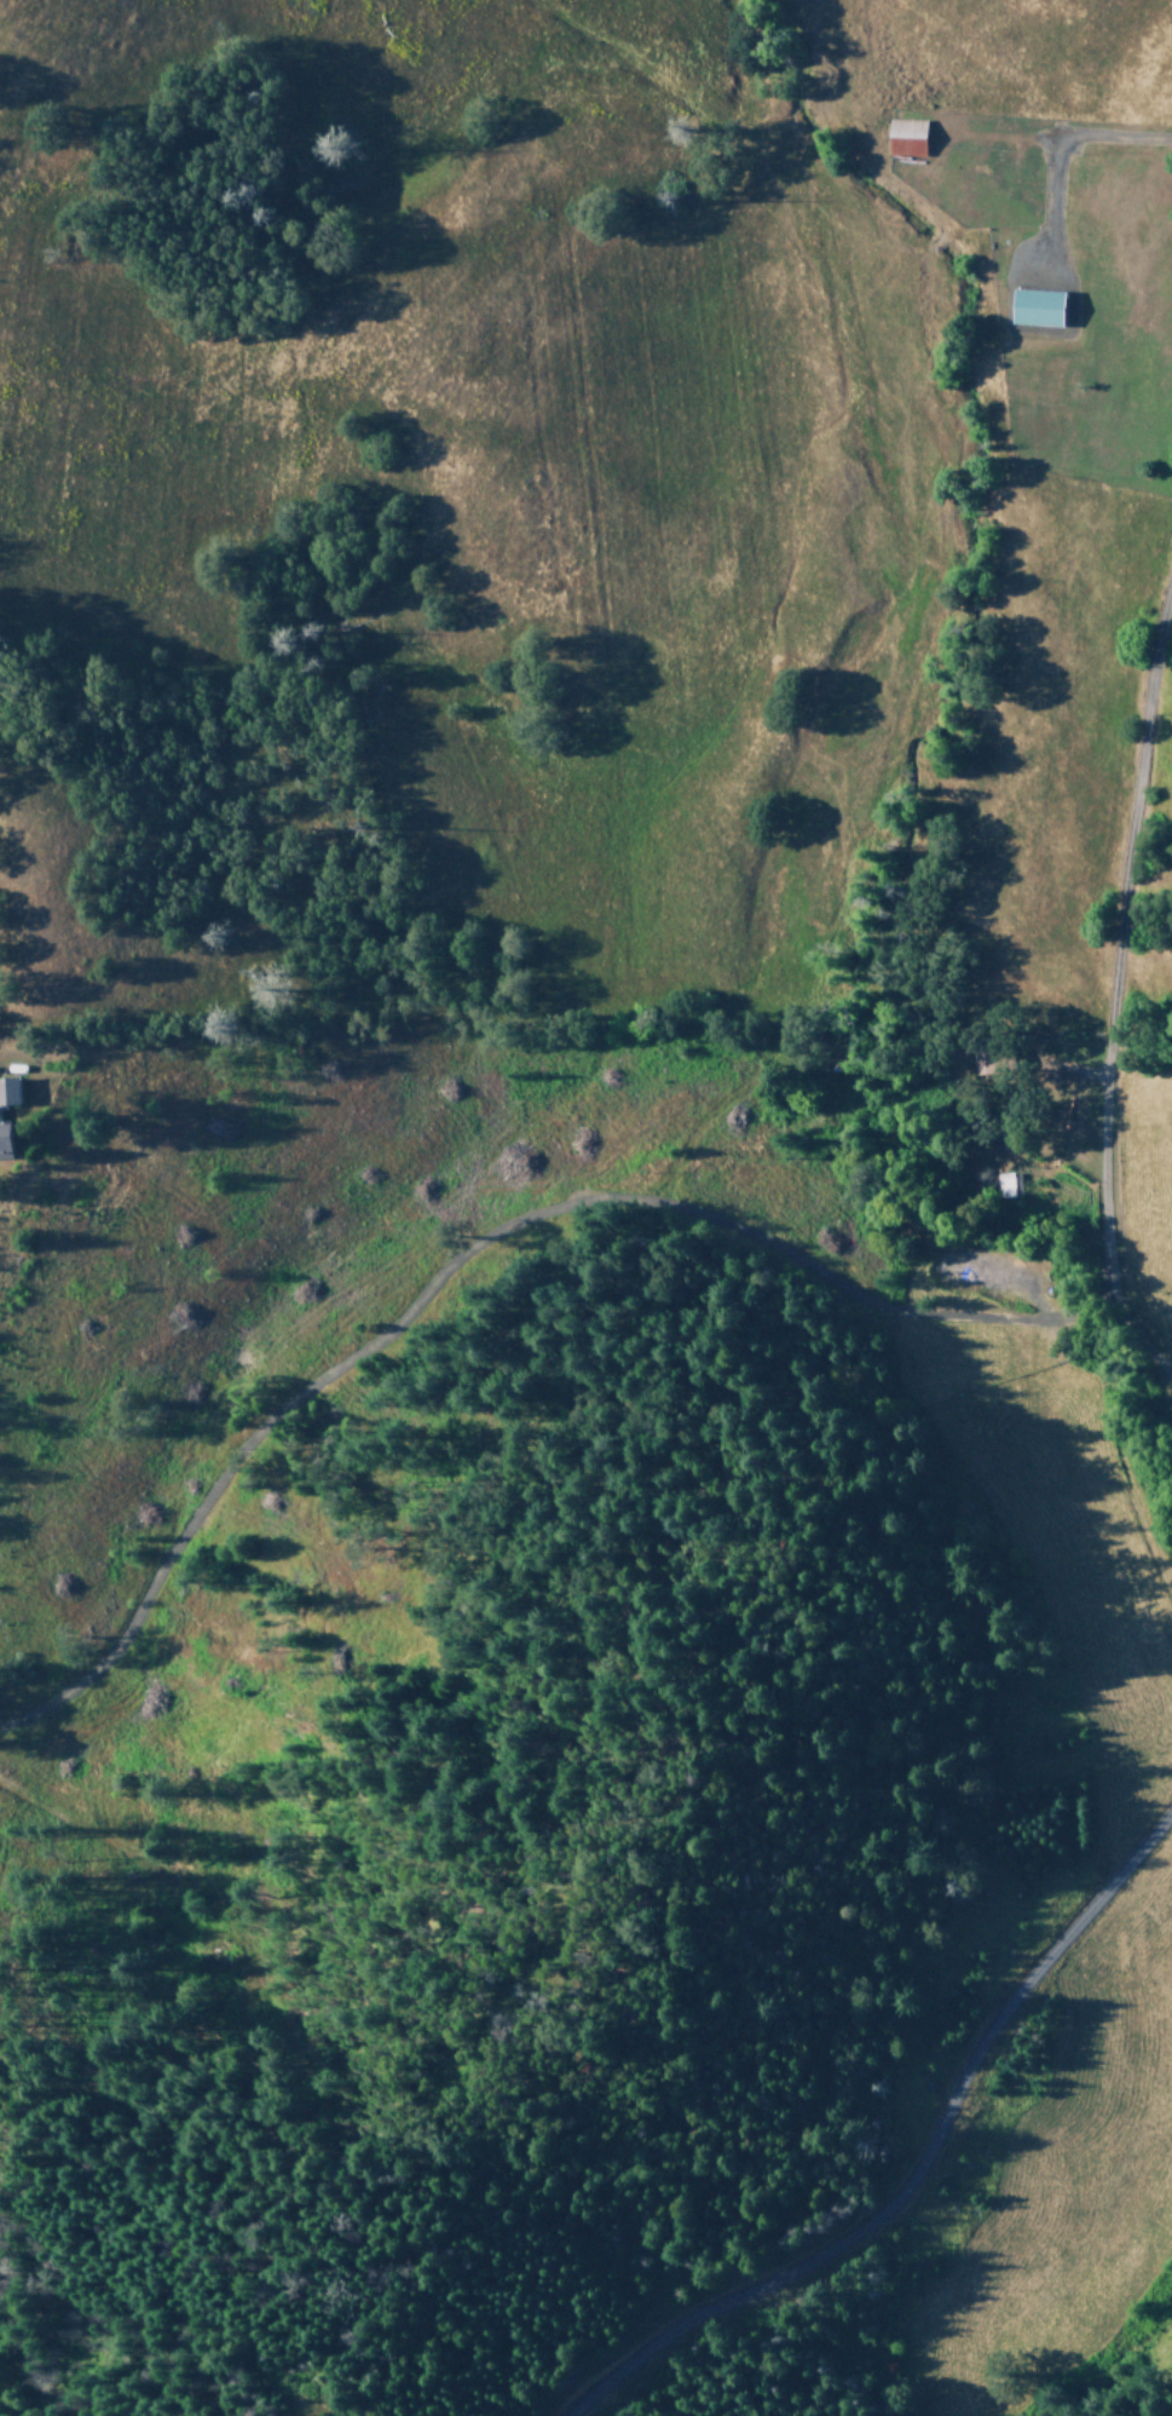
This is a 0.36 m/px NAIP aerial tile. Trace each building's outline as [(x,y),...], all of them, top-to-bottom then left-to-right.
[(924,157),(925,120),(888,119),(887,156),(924,157)] [(1063,327),(1064,292),(1012,290),(1011,325),(1063,327)] [(16,1107),(15,1078),(0,1078),(0,1107),(16,1107)] [(8,1160),(7,1122),(0,1122),(0,1160),(8,1160)] [(1019,1196),(1018,1172),(995,1173),(996,1197),(1019,1196)]
